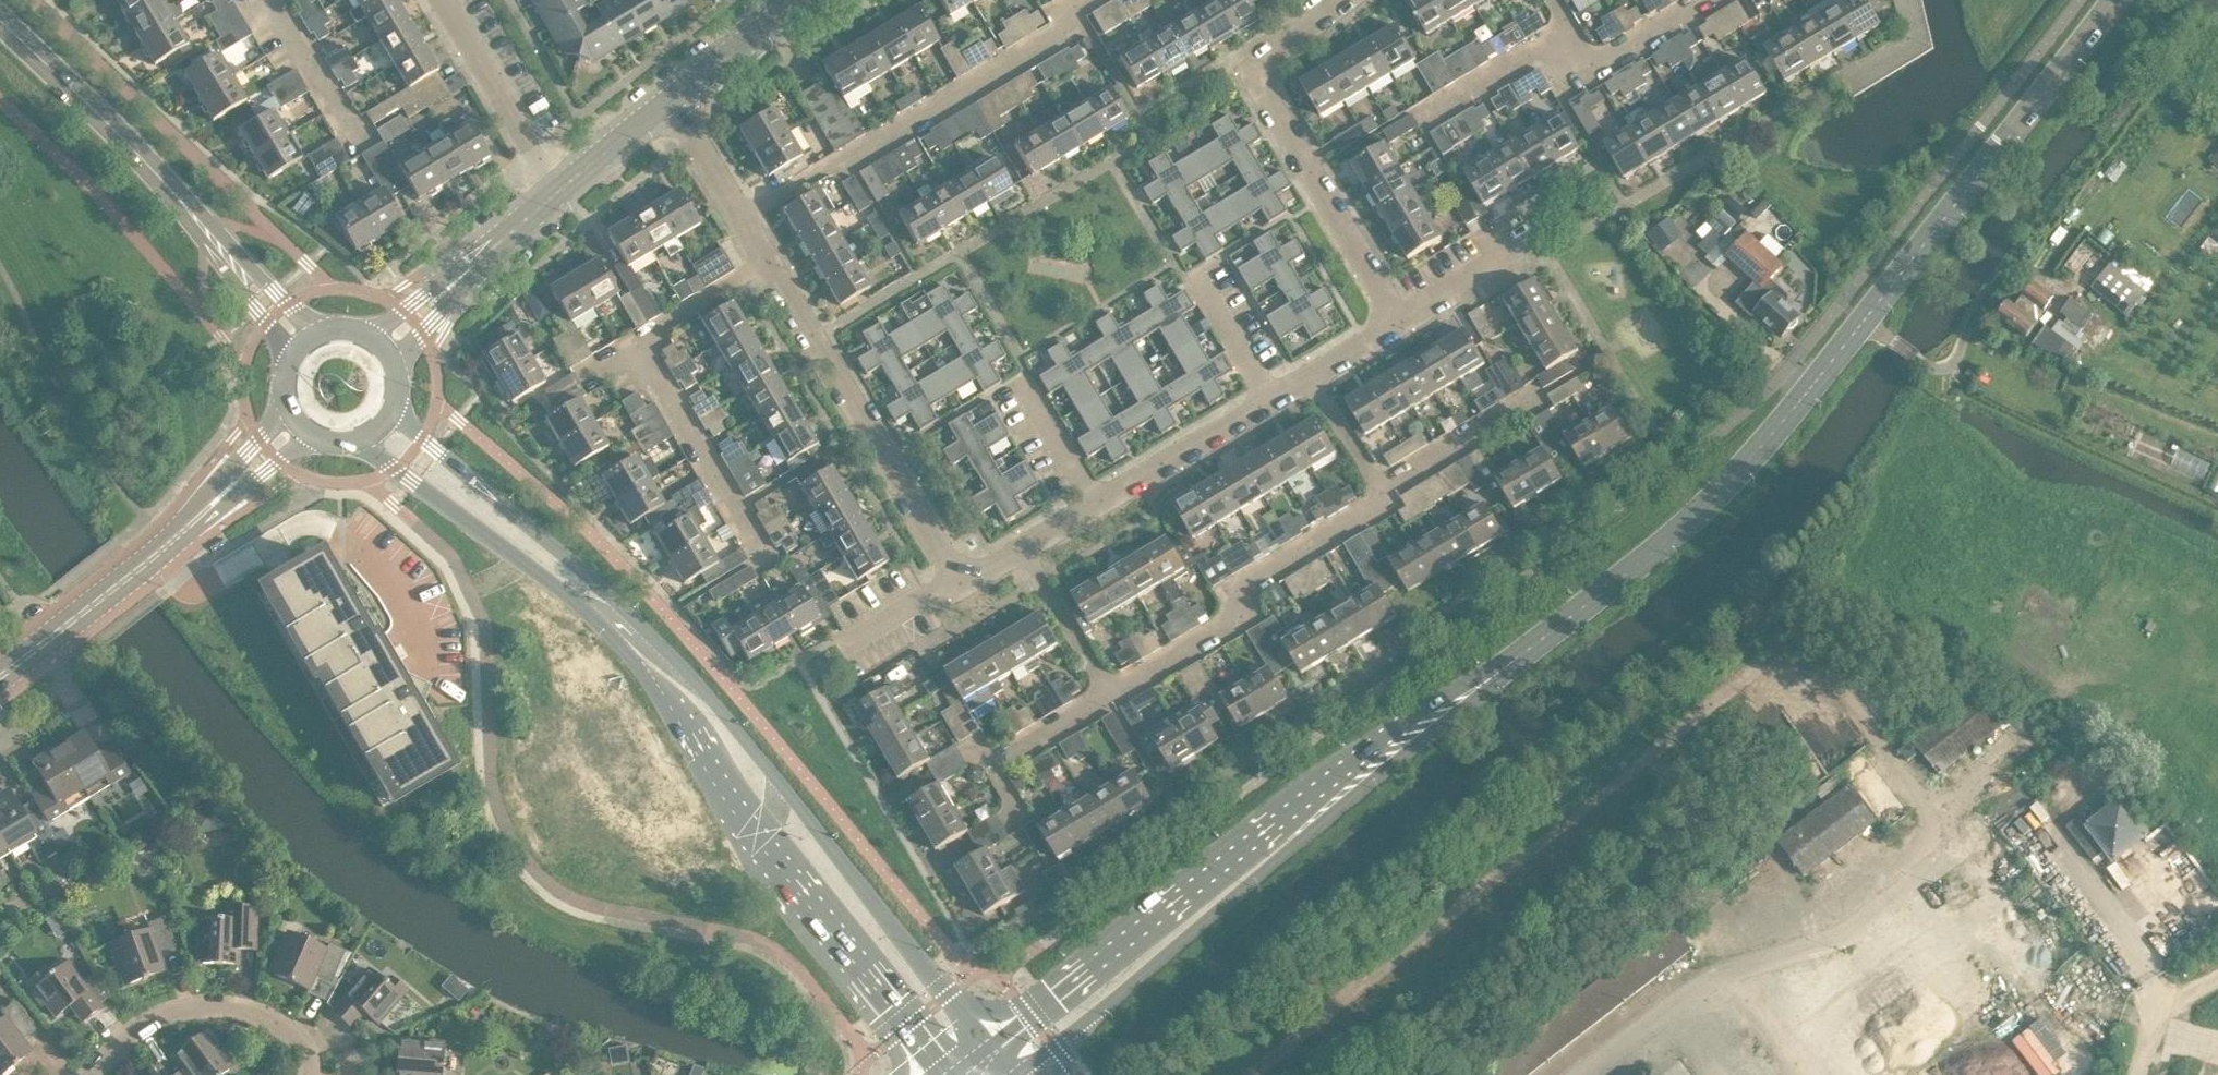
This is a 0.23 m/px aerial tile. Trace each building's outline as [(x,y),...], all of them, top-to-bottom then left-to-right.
[(126,16),(153,0),(116,0),(126,16)] [(162,0),(153,0),(126,16),(126,17),(125,17),(127,21),(128,20),(140,40),(174,20),(181,15),(176,6),(168,5),(165,6),(162,0)] [(211,2),(216,10),(229,2),(228,0),(214,0),(211,2)] [(309,0),(295,0),(294,1),(299,9),(310,3),(309,0)] [(323,10),(317,0),(315,0),(310,3),(299,9),(296,11),(303,22),(323,10)] [(365,16),(393,0),(356,0),(359,6),(349,12),(355,22),(365,16)] [(365,16),(380,40),(410,22),(408,19),(406,20),(403,15),(405,14),(396,0),(393,0),(365,16)] [(582,0),(540,0),(534,4),(547,26),(572,11),(573,12),(585,5),(582,0)] [(603,20),(604,19),(619,44),(642,31),(623,0),(609,0),(596,8),(603,20)] [(642,31),(664,17),(654,0),(623,0),(642,31)] [(664,17),(687,3),(685,0),(654,0),(664,17)] [(948,15),(972,1),(972,0),(939,0),(948,15)] [(1115,26),(1128,18),(1117,0),(1112,0),(1091,12),(1104,33),(1115,26)] [(1152,4),(1149,0),(1117,0),(1128,18),(1152,4)] [(1186,8),(1190,14),(1208,44),(1216,39),(1218,43),(1231,34),(1230,31),(1231,30),(1213,0),(1200,8),(1196,2),(1186,8)] [(1231,30),(1256,16),(1248,4),(1254,0),(1213,0),(1231,30)] [(1451,19),(1439,0),(1406,0),(1416,16),(1414,17),(1416,21),(1418,20),(1426,34),(1451,19)] [(1451,19),(1474,5),(1471,0),(1439,0),(1451,19)] [(1643,2),(1650,13),(1658,8),(1654,0),(1646,0),(1643,2)] [(1671,4),(1669,0),(1654,0),(1658,8),(1660,11),(1671,4)] [(1750,20),(1738,0),(1737,0),(1727,6),(1739,26),(1750,20)] [(1750,20),(1761,13),(1757,7),(1753,0),(1738,0),(1750,20)] [(1812,18),(1833,52),(1835,54),(1836,53),(1835,51),(1856,38),(1833,0),(1826,0),(1808,11),(1812,18)] [(1856,38),(1857,38),(1858,40),(1860,39),(1859,37),(1880,24),(1870,6),(1879,0),(1833,0),(1856,38)] [(214,27),(239,12),(232,1),(229,2),(216,10),(207,16),(214,27)] [(914,8),(893,21),(914,55),(938,40),(918,6),(916,7),(915,5),(913,6),(914,8)] [(1624,32),(1635,25),(1633,23),(1627,11),(1623,5),(1612,11),(1624,32)] [(1635,6),(1627,11),(1633,23),(1642,17),(1635,6)] [(1727,6),(1716,12),(1729,33),(1739,26),(1727,6)] [(1036,30),(1035,27),(1028,16),(1024,9),(1013,16),(1025,36),(1036,30)] [(312,32),(323,25),(330,21),(323,10),(303,22),(310,33),(312,32)] [(1037,10),(1028,16),(1035,27),(1043,22),(1037,10)] [(563,53),(578,56),(584,31),(573,12),(572,11),(547,26),(563,53)] [(1525,11),(1514,17),(1526,38),(1537,31),(1535,28),(1529,17),(1525,11)] [(1613,39),(1624,32),(1612,11),(1600,18),(1604,25),(1611,36),(1613,39)] [(214,27),(221,37),(245,22),(239,12),(214,27)] [(1537,12),(1529,17),(1535,28),(1544,23),(1537,12)] [(1705,19),(1707,22),(1713,33),(1717,39),(1729,33),(1716,12),(1705,19)] [(1190,14),(1166,28),(1184,58),(1208,44),(1190,14)] [(1014,43),(1025,36),(1013,16),(1002,22),(1006,29),(1012,40),(1014,43)] [(1515,45),(1526,38),(1514,17),(1502,24),(1506,30),(1513,42),(1515,45)] [(1809,66),(1810,66),(1811,68),(1813,67),(1811,65),(1833,52),(1812,18),(1789,32),(1809,66)] [(593,60),(619,44),(604,19),(603,20),(584,31),(578,56),(593,60)] [(890,69),(914,55),(893,21),(891,19),(890,20),(891,22),(870,35),(890,69)] [(180,31),(174,20),(140,40),(139,41),(141,44),(142,44),(154,64),(168,56),(173,65),(194,53),(187,42),(189,40),(189,37),(186,33),(184,31),(180,31)] [(222,52),(252,33),(245,22),(221,37),(215,40),(222,52)] [(380,40),(394,63),(424,45),(422,42),(420,43),(418,39),(419,38),(410,22),(380,40)] [(1713,33),(1707,22),(1698,27),(1705,38),(1713,33)] [(1392,27),(1371,39),(1391,73),(1416,58),(1395,25),(1394,26),(1392,23),(1391,24),(1392,27)] [(323,25),(312,32),(317,40),(329,33),(323,25)] [(1604,25),(1596,30),(1602,41),(1611,36),(1604,25)] [(1142,43),(1143,42),(1161,72),(1164,70),(1163,69),(1167,66),(1168,68),(1184,58),(1166,28),(1153,36),(1148,29),(1138,35),(1142,43)] [(1004,45),(1012,40),(1006,29),(997,34),(1004,45)] [(1789,32),(1775,41),(1768,29),(1752,39),(1760,51),(1765,48),(1785,81),(1786,80),(1788,82),(1789,81),(1788,79),(1809,66),(1789,32)] [(1506,30),(1498,36),(1505,47),(1513,42),(1506,30)] [(1689,47),(1698,42),(1691,31),(1683,36),(1689,47)] [(867,36),(846,49),(866,83),(890,69),(870,35),(869,35),(868,33),(866,34),(867,36)] [(1683,36),(1681,33),(1670,40),(1682,60),(1693,54),(1689,47),(1683,36)] [(988,55),(981,44),(978,37),(966,44),(979,64),(990,58),(988,55)] [(1368,87),(1391,73),(1371,39),(1369,37),(1367,38),(1369,40),(1348,53),(1368,87)] [(988,55),(997,50),(990,39),(981,44),(988,55)] [(1490,59),(1488,57),(1482,45),(1478,39),(1467,46),(1479,66),(1490,59)] [(1490,40),(1482,45),(1488,57),(1497,52),(1490,40)] [(1682,60),(1670,40),(1659,47),(1660,49),(1667,61),(1671,67),(1682,60)] [(338,50),(333,41),(322,48),(327,56),(338,50)] [(957,77),(968,71),(956,50),(951,42),(940,48),(957,77)] [(1136,87),(1161,72),(1143,42),(1142,43),(1112,61),(1121,77),(1128,73),(1136,87)] [(966,44),(956,50),(968,71),(979,64),(966,44)] [(408,87),(395,95),(401,106),(444,80),(438,70),(436,66),(434,67),(432,63),(433,62),(424,45),(394,63),(408,87)] [(1084,56),(1077,45),(1069,50),(1076,61),(1084,56)] [(324,58),(331,69),(352,57),(345,46),(338,50),(327,56),(324,58)] [(1467,73),(1479,66),(1467,46),(1455,53),(1467,73)] [(866,83),(846,49),(845,50),(844,47),(842,48),(844,51),(822,64),(831,78),(824,83),(839,109),(828,116),(845,144),(864,133),(850,108),(859,102),(857,99),(871,90),(866,83)] [(1067,47),(1056,54),(1068,74),(1079,68),(1076,61),(1069,50),(1067,47)] [(1667,61),(1660,49),(1652,54),(1659,66),(1667,61)] [(186,76),(198,96),(232,76),(239,71),(239,70),(237,71),(235,67),(232,65),(229,63),(225,64),(217,51),(184,72),(183,73),(185,77),(186,76)] [(1324,67),(1344,101),(1368,87),(1348,53),(1347,54),(1346,51),(1344,52),(1345,55),(1324,67)] [(1456,80),(1444,59),(1439,51),(1428,58),(1445,86),(1456,80)] [(1455,53),(1444,59),(1456,80),(1467,73),(1455,53)] [(1068,74),(1056,54),(1045,60),(1046,63),(1053,74),(1057,81),(1068,74)] [(1715,61),(1722,72),(1742,106),(1743,106),(1744,108),(1746,107),(1744,105),(1766,92),(1746,58),(1732,66),(1725,55),(1715,61)] [(340,79),(352,72),(358,68),(352,57),(331,69),(338,80),(340,79)] [(1434,93),(1445,86),(1428,58),(1416,64),(1434,93)] [(1636,64),(1642,75),(1651,70),(1644,59),(1636,64)] [(1623,68),(1635,89),(1646,82),(1642,75),(1636,64),(1634,61),(1623,68)] [(1046,63),(1038,68),(1045,80),(1053,74),(1046,63)] [(1300,82),(1320,115),(1344,101),(1324,67),(1323,68),(1322,65),(1320,66),(1322,69),(1300,82)] [(1535,88),(1539,94),(1550,87),(1538,67),(1520,78),(1528,92),(1535,88)] [(272,96),(301,79),(295,68),(266,85),(272,96)] [(1620,89),(1624,95),(1635,89),(1623,68),(1612,75),(1613,78),(1620,89)] [(1029,70),(1020,75),(1028,89),(1037,84),(1029,70)] [(340,79),(346,87),(357,81),(352,72),(340,79)] [(1722,72),(1698,87),(1718,120),(1719,120),(1720,122),(1722,121),(1721,119),(1742,106),(1722,72)] [(1021,102),(1032,96),(1028,89),(1020,75),(1009,82),(1021,102)] [(246,100),(232,76),(198,96),(197,97),(199,100),(200,100),(213,120),(246,100)] [(1520,78),(1509,84),(1521,105),(1532,98),(1528,92),(1520,78)] [(1605,83),(1611,94),(1620,89),(1613,78),(1605,83)] [(279,108),(308,90),(301,79),(272,96),(279,108)] [(451,92),(444,80),(401,106),(402,106),(401,106),(402,108),(404,107),(410,118),(451,92)] [(822,80),(811,87),(828,116),(839,109),(824,83),(822,80)] [(997,89),(1010,109),(1021,102),(1009,82),(997,89)] [(1521,105),(1509,84),(1497,91),(1499,94),(1506,105),(1510,112),(1521,105)] [(817,122),(828,116),(811,87),(800,93),(817,122)] [(1595,104),(1604,99),(1597,87),(1588,92),(1595,104)] [(1698,87),(1674,101),(1695,135),(1695,134),(1697,136),(1699,135),(1697,133),(1718,120),(1698,87)] [(1109,88),(1085,102),(1103,132),(1127,117),(1109,88)] [(911,105),(922,98),(917,89),(906,95),(911,105)] [(998,116),(999,116),(1010,109),(997,89),(986,95),(998,116)] [(1588,92),(1587,90),(1575,97),(1569,101),(1579,119),(1586,115),(1587,117),(1599,110),(1595,104),(1588,92)] [(1497,110),(1506,105),(1499,94),(1490,99),(1497,110)] [(375,125),(402,108),(401,106),(402,106),(401,106),(395,95),(367,111),(375,125)] [(900,111),(911,105),(906,95),(895,102),(900,111)] [(998,116),(986,95),(975,102),(992,131),(1004,124),(999,116),(998,116)] [(1674,101),(1651,115),(1671,149),(1672,148),(1673,151),(1675,150),(1673,147),(1695,135),(1674,101)] [(980,138),(992,131),(975,102),(963,109),(975,130),(980,138)] [(1085,102),(1061,116),(1079,146),(1103,132),(1085,102)] [(1481,120),(1490,115),(1483,104),(1474,109),(1481,120)] [(1388,121),(1399,114),(1393,105),(1382,111),(1388,121)] [(1474,109),(1473,106),(1461,113),(1473,133),(1485,126),(1481,120),(1474,109)] [(750,151),(751,152),(753,151),(753,152),(787,132),(773,107),(739,128),(752,149),(750,151)] [(241,134),(253,154),(287,134),(272,109),(238,130),(239,131),(238,131),(240,135),(241,134)] [(964,136),(975,130),(963,109),(952,116),(964,136)] [(448,119),(438,125),(445,136),(465,170),(466,170),(467,171),(470,169),(470,167),(490,156),(477,135),(484,131),(473,112),(454,123),(448,119)] [(402,113),(377,127),(385,141),(410,127),(402,113)] [(1390,143),(1419,125),(1412,113),(1383,131),(1390,143)] [(1451,119),(1463,140),(1473,133),(1461,113),(1451,119)] [(1195,151),(1202,163),(1209,174),(1232,161),(1239,173),(1257,162),(1249,149),(1247,146),(1262,137),(1257,130),(1253,122),(1240,129),(1238,131),(1235,126),(1228,114),(1210,124),(1217,137),(1195,151)] [(1371,131),(1380,126),(1373,114),(1364,120),(1371,131)] [(1559,114),(1535,128),(1555,162),(1556,161),(1558,163),(1559,162),(1558,160),(1579,147),(1559,114)] [(1651,115),(1627,129),(1647,163),(1648,162),(1650,165),(1651,164),(1650,161),(1671,149),(1651,115)] [(834,151),(845,144),(828,116),(817,122),(834,151)] [(952,116),(940,122),(953,143),(964,136),(952,116)] [(1039,129),(1038,130),(1056,160),(1079,146),(1061,116),(1046,125),(1042,118),(1035,123),(1039,129)] [(1451,119),(1440,125),(1452,146),(1463,140),(1451,119)] [(1340,150),(1371,131),(1364,120),(1333,138),(1340,150)] [(941,150),(953,143),(940,122),(929,129),(931,132),(938,143),(941,150)] [(1442,154),(1453,148),(1452,146),(1440,125),(1429,132),(1442,154)] [(1535,128),(1511,142),(1531,176),(1533,175),(1534,178),(1536,177),(1534,174),(1555,162),(1535,128)] [(1627,175),(1647,163),(1627,129),(1603,143),(1623,177),(1625,176),(1626,179),(1628,178),(1627,175)] [(1031,175),(1056,160),(1038,130),(1014,145),(1031,175)] [(764,174),(765,176),(767,174),(768,176),(802,156),(787,132),(753,152),(766,173),(764,174)] [(938,143),(931,132),(922,137),(929,148),(938,143)] [(267,178),(301,158),(287,134),(253,154),(252,155),(254,159),(255,158),(267,178)] [(446,182),(465,170),(445,136),(422,150),(442,184),(443,185),(447,183),(446,182)] [(314,166),(343,149),(336,138),(307,155),(314,166)] [(921,153),(913,139),(904,144),(912,158),(921,153)] [(442,184),(422,150),(397,165),(383,141),(372,147),(398,191),(409,185),(418,199),(419,198),(420,199),(423,197),(422,196),(442,184)] [(1352,164),(1349,166),(1350,167),(1353,166),(1365,187),(1399,167),(1384,142),(1351,163),(1352,164)] [(1531,176),(1511,142),(1487,156),(1508,190),(1509,189),(1511,192),(1512,191),(1511,188),(1531,176)] [(912,158),(904,144),(893,151),(905,171),(916,165),(912,158)] [(382,189),(359,202),(379,236),(399,224),(400,225),(403,223),(402,222),(403,221),(389,197),(398,191),(372,147),(361,154),(382,189)] [(320,177),(349,160),(343,149),(314,166),(320,177)] [(881,157),(894,178),(905,171),(893,151),(881,157)] [(1155,180),(1154,180),(1142,188),(1146,196),(1151,203),(1165,195),(1176,211),(1193,200),(1186,188),(1209,174),(1202,163),(1195,151),(1172,165),(1164,152),(1146,162),(1154,174),(1157,179),(1155,180)] [(1454,179),(1462,192),(1477,217),(1488,210),(1484,204),(1486,203),(1487,206),(1489,205),(1488,202),(1508,190),(1487,156),(1463,171),(1464,173),(1456,178),(1454,179)] [(870,164),(882,185),(883,185),(894,178),(881,157),(870,164)] [(993,157),(969,171),(987,201),(1011,187),(993,157)] [(1436,176),(1446,171),(1439,159),(1430,165),(1436,176)] [(1247,186),(1224,199),(1231,211),(1237,222),(1260,208),(1268,221),(1286,211),(1278,197),(1276,194),(1291,185),(1286,178),(1282,171),(1281,170),(1269,177),(1266,179),(1264,174),(1257,162),(1239,173),(1247,186)] [(882,185),(870,164),(858,171),(876,200),(888,193),(883,185),(882,185)] [(1366,189),(1371,196),(1369,201),(1375,212),(1379,210),(1413,190),(1399,167),(1365,187),(1363,189),(1364,191),(1366,189)] [(945,185),(946,185),(964,215),(987,201),(969,171),(956,179),(952,173),(942,179),(945,185)] [(858,211),(870,204),(853,175),(841,182),(858,211)] [(1451,199),(1462,192),(1454,179),(1443,186),(1451,199)] [(796,233),(827,215),(833,211),(816,182),(809,186),(812,191),(782,209),(784,213),(786,212),(788,216),(787,217),(796,233)] [(922,199),(940,229),(964,215),(946,185),(945,185),(931,194),(928,188),(918,194),(922,199)] [(655,203),(675,237),(699,223),(679,189),(678,190),(676,187),(674,188),(676,191),(655,203)] [(1393,234),(1427,214),(1413,190),(1379,210),(1380,211),(1377,212),(1378,214),(1381,213),(1393,234)] [(1451,199),(1466,224),(1477,217),(1462,192),(1451,199)] [(916,244),(940,229),(922,199),(898,214),(916,244)] [(1201,213),(1193,200),(1176,211),(1182,222),(1185,227),(1183,228),(1170,236),(1175,244),(1180,251),(1194,243),(1204,259),(1222,249),(1216,238),(1215,236),(1237,222),(1231,211),(1224,199),(1201,213)] [(682,248),(675,237),(655,203),(654,204),(653,201),(651,202),(653,205),(645,209),(643,205),(629,213),(632,217),(631,217),(652,251),(663,244),(670,256),(682,248)] [(379,236),(359,202),(335,217),(355,250),(375,238),(376,239),(380,237),(379,236)] [(1725,233),(1737,220),(1721,205),(1709,218),(1725,233)] [(872,228),(881,223),(875,211),(865,217),(872,228)] [(1441,238),(1427,214),(1393,234),(1394,235),(1391,236),(1392,238),(1395,236),(1408,258),(1441,238)] [(1647,231),(1662,250),(1684,234),(1669,214),(1647,231)] [(796,233),(798,236),(800,235),(803,240),(801,241),(811,257),(841,239),(827,215),(796,233)] [(663,311),(652,292),(647,294),(629,264),(652,251),(631,217),(630,218),(629,216),(627,217),(629,219),(607,232),(624,261),(614,267),(629,292),(630,292),(648,321),(663,311)] [(879,239),(888,234),(881,223),(872,228),(879,239)] [(1793,327),(1796,323),(1797,319),(1799,317),(1783,302),(1786,299),(1786,295),(1769,279),(1783,264),(1740,223),(1731,232),(1740,241),(1728,254),(1758,282),(1740,301),(1766,326),(1768,324),(1781,336),(1789,327),(1793,327)] [(1259,254),(1236,268),(1249,291),(1273,277),(1280,290),(1298,279),(1289,263),(1303,254),(1294,239),(1279,247),(1269,231),(1251,241),(1259,254)] [(2209,236),(2200,247),(2212,256),(2217,247),(2217,243),(2209,236)] [(815,264),(825,281),(855,263),(841,239),(811,257),(812,260),(814,259),(817,263),(815,264)] [(890,258),(899,252),(892,241),(883,247),(890,258)] [(692,264),(698,275),(727,258),(721,247),(692,264)] [(595,261),(588,265),(585,261),(571,269),(574,273),(594,307),(618,293),(598,259),(596,260),(595,257),(593,258),(595,261)] [(734,269),(727,258),(698,275),(704,286),(705,286),(734,269)] [(825,281),(826,284),(828,283),(831,287),(829,288),(839,305),(869,287),(855,263),(825,281)] [(2142,295),(2107,267),(2092,286),(2127,314),(2142,295)] [(580,361),(592,354),(574,325),(572,326),(570,321),(594,307),(574,273),(573,274),(572,271),(570,272),(571,275),(549,288),(563,311),(554,317),(563,332),(580,361)] [(1536,280),(1535,279),(1503,298),(1517,322),(1549,303),(1543,293),(1547,291),(1539,278),(1536,280)] [(1264,316),(1278,339),(1302,325),(1309,338),(1327,328),(1317,311),(1332,302),(1323,287),(1308,295),(1298,279),(1280,290),(1288,302),(1264,316)] [(1996,315),(2025,336),(2044,310),(2043,310),(2053,296),(2032,280),(2014,305),(2007,300),(1996,315)] [(946,332),(954,343),(971,333),(971,332),(963,318),(962,316),(976,307),(967,292),(954,300),(952,301),(949,296),(943,285),(942,284),(924,295),(932,307),(909,321),(911,323),(923,344),(946,331),(946,332)] [(1159,329),(1172,351),(1195,337),(1181,314),(1194,307),(1183,289),(1182,289),(1171,296),(1166,299),(1165,296),(1157,284),(1142,293),(1151,308),(1135,318),(1145,336),(1158,328),(1159,329)] [(636,327),(648,321),(630,292),(629,292),(619,298),(636,327)] [(2060,325),(2075,337),(2091,315),(2069,299),(2060,311),(2067,317),(2060,325)] [(715,344),(745,325),(736,310),(734,311),(732,306),(733,305),(731,301),(719,308),(715,301),(697,312),(701,319),(715,344)] [(1564,326),(1549,303),(1517,322),(1532,346),(1564,326)] [(1485,343),(1496,336),(1479,307),(1468,314),(1485,343)] [(1118,328),(1117,325),(1109,313),(1102,317),(1094,322),(1103,337),(1087,346),(1087,347),(1097,364),(1110,357),(1124,380),(1135,373),(1147,366),(1134,346),(1133,343),(1145,336),(1135,318),(1123,325),(1118,328)] [(2104,341),(2112,329),(2095,317),(2087,329),(2104,341)] [(901,358),(923,344),(911,323),(909,321),(887,335),(879,322),(861,333),(862,333),(871,349),(856,358),(865,374),(880,365),(890,381),(908,371),(903,360),(901,358)] [(497,377),(530,357),(510,322),(492,333),(499,344),(482,353),(484,356),(480,358),(487,369),(491,367),(495,375),(493,376),(494,378),(496,376),(497,377)] [(2063,357),(2070,348),(2048,332),(2050,330),(2040,323),(2027,341),(2063,357)] [(729,367),(759,349),(750,333),(748,334),(746,330),(747,329),(745,325),(715,344),(729,367)] [(1564,326),(1532,346),(1546,370),(1536,376),(1543,387),(1572,370),(1565,359),(1578,351),(1564,326)] [(1440,343),(1460,377),(1484,363),(1464,329),(1463,330),(1461,328),(1459,329),(1461,331),(1440,343)] [(569,368),(569,367),(580,361),(563,332),(551,339),(569,368)] [(951,390),(952,392),(975,379),(983,392),(1000,381),(990,364),(1005,355),(1001,348),(996,340),(983,348),(981,349),(978,344),(971,333),(954,343),(961,356),(938,369),(945,381),(951,390)] [(1195,337),(1172,351),(1186,374),(1173,381),(1183,399),(1200,390),(1208,404),(1224,395),(1216,383),(1215,380),(1219,377),(1231,370),(1231,371),(1232,370),(1221,352),(1208,360),(1195,337)] [(1099,395),(1085,372),(1097,364),(1087,347),(1075,354),(1070,356),(1069,354),(1061,341),(1054,346),(1046,351),(1055,365),(1038,375),(1048,393),(1049,393),(1062,386),(1075,408),(1087,401),(1099,395)] [(1416,358),(1436,391),(1460,377),(1440,343),(1439,344),(1438,341),(1436,342),(1438,345),(1416,358)] [(677,351),(672,343),(661,349),(666,358),(677,351)] [(684,347),(677,351),(666,358),(663,360),(670,371),(691,358),(684,347)] [(744,391),(774,373),(764,357),(762,358),(760,353),(761,352),(759,349),(729,367),(744,391)] [(1393,372),(1413,405),(1436,391),(1416,358),(1414,356),(1413,357),(1414,359),(1393,372)] [(1514,392),(1526,385),(1508,356),(1497,363),(1514,392)] [(545,382),(530,357),(497,377),(509,399),(507,400),(508,402),(510,400),(511,402),(545,382)] [(680,380),(691,374),(697,370),(691,358),(670,371),(677,382),(680,380)] [(938,369),(945,365),(942,361),(935,365),(938,369)] [(1503,399),(1514,392),(1497,363),(1485,370),(1503,399)] [(1171,406),(1183,399),(1173,381),(1160,389),(1147,366),(1135,373),(1124,380),(1137,402),(1125,410),(1135,428),(1152,418),(1160,433),(1176,424),(1168,412),(1167,409),(1171,406)] [(916,383),(908,371),(890,381),(900,397),(885,406),(886,409),(894,422),(909,413),(919,430),(937,419),(929,406),(952,392),(951,390),(945,381),(938,369),(916,383)] [(1389,420),(1413,405),(1393,372),(1392,372),(1390,370),(1388,371),(1390,373),(1385,376),(1382,372),(1366,382),(1369,386),(1389,420)] [(550,400),(579,383),(572,372),(543,389),(550,400)] [(758,414),(788,396),(778,380),(777,381),(774,377),(776,376),(774,373),(744,391),(758,414)] [(696,382),(691,374),(680,380),(685,389),(696,382)] [(1555,406),(1584,388),(1577,377),(1548,394),(1555,406)] [(543,420),(544,422),(547,420),(559,442),(593,421),(579,397),(585,393),(579,383),(550,400),(556,411),(545,417),(546,419),(543,420)] [(1354,429),(1359,438),(1389,420),(1369,386),(1368,386),(1367,384),(1365,385),(1366,387),(1345,400),(1360,425),(1354,429)] [(708,397),(703,388),(689,396),(694,405),(708,397)] [(637,391),(620,401),(629,415),(645,406),(637,391)] [(708,397),(694,405),(692,407),(698,418),(719,406),(712,394),(708,397)] [(1135,428),(1125,410),(1112,417),(1099,395),(1087,401),(1075,408),(1089,431),(1076,439),(1087,457),(1103,447),(1112,462),(1128,452),(1120,440),(1119,437),(1123,435),(1135,428)] [(772,438),(802,420),(792,404),(791,405),(788,400),(790,399),(788,396),(758,414),(772,438)] [(636,426),(659,412),(653,402),(629,416),(636,426)] [(1588,420),(1607,452),(1631,437),(1612,405),(1588,420)] [(708,427),(721,419),(726,417),(719,406),(698,418),(705,429),(708,427)] [(1583,466),(1607,452),(1588,420),(1564,434),(1549,408),(1538,415),(1564,457),(1574,451),(1583,466)] [(1457,426),(1468,420),(1463,410),(1452,417),(1457,426)] [(637,441),(666,424),(659,412),(636,426),(630,430),(637,441)] [(972,426),(964,413),(946,424),(956,440),(941,450),(950,465),(965,456),(975,472),(993,462),(985,449),(1009,435),(995,412),(972,426)] [(1553,464),(1564,457),(1538,415),(1527,421),(1542,447),(1519,461),(1538,493),(1562,479),(1553,464)] [(1312,420),(1291,433),(1311,466),(1335,452),(1315,418),(1313,419),(1312,417),(1310,418),(1312,420)] [(1446,433),(1457,426),(1452,417),(1441,424),(1446,433)] [(721,419),(708,427),(713,436),(726,428),(721,419)] [(802,424),(804,423),(802,420),(772,438),(791,469),(809,458),(805,451),(816,444),(806,427),(805,428),(802,424)] [(607,446),(593,421),(559,442),(560,442),(557,444),(558,445),(561,444),(574,466),(607,446)] [(643,452),(673,435),(666,424),(637,441),(643,452)] [(1288,434),(1268,446),(1288,480),(1299,473),(1311,466),(1291,433),(1290,433),(1289,431),(1287,432),(1288,434)] [(1419,449),(1428,443),(1421,432),(1412,437),(1419,449)] [(734,446),(729,437),(718,444),(723,452),(734,446)] [(1390,466),(1419,449),(1412,437),(1383,455),(1390,466)] [(747,453),(741,442),(734,446),(723,452),(720,454),(727,465),(747,453)] [(1265,448),(1244,461),(1264,494),(1288,480),(1268,446),(1267,447),(1266,444),(1264,445),(1265,448)] [(1514,508),(1538,493),(1519,461),(1496,475),(1480,448),(1469,454),(1486,484),(1495,498),(1504,492),(1514,508)] [(747,453),(727,465),(733,476),(754,463),(747,453)] [(1475,490),(1486,484),(1469,454),(1458,461),(1470,482),(1475,490)] [(603,479),(615,499),(649,479),(634,455),(601,475),(602,477),(599,478),(600,480),(603,479)] [(1242,462),(1220,475),(1240,509),(1264,494),(1244,461),(1243,461),(1242,458),(1240,459),(1242,462)] [(1000,474),(993,462),(975,472),(982,484),(985,488),(982,490),(970,498),(979,513),(994,504),(1004,521),(1022,510),(1014,497),(1037,483),(1024,460),(1000,474)] [(1446,468),(1459,488),(1470,482),(1458,461),(1446,468)] [(733,476),(740,487),(760,474),(754,463),(733,476)] [(814,508),(844,490),(834,474),(833,475),(830,471),(832,470),(830,466),(800,484),(814,508)] [(1447,495),(1459,488),(1446,468),(1435,475),(1447,495)] [(1218,476),(1196,489),(1217,523),(1240,509),(1220,475),(1218,473),(1217,474),(1218,476)] [(1288,480),(1293,487),(1304,481),(1299,473),(1288,480)] [(760,474),(740,487),(745,496),(766,484),(760,474)] [(1424,510),(1435,504),(1435,503),(1447,495),(1435,475),(1412,489),(1424,510)] [(676,506),(705,489),(699,478),(670,495),(676,506)] [(660,517),(668,512),(649,479),(615,499),(616,500),(613,502),(614,503),(617,502),(629,524),(643,516),(648,524),(660,517)] [(1341,490),(1337,484),(1326,490),(1338,511),(1349,504),(1347,501),(1341,490)] [(1349,485),(1341,490),(1347,501),(1356,496),(1349,485)] [(1193,537),(1217,523),(1196,489),(1194,487),(1193,488),(1194,490),(1172,503),(1193,537)] [(655,534),(655,535),(653,537),(654,538),(656,537),(660,543),(656,545),(665,560),(669,558),(703,538),(696,527),(705,522),(698,509),(712,500),(705,489),(676,506),(677,507),(668,512),(660,517),(666,527),(655,534)] [(1413,517),(1424,510),(1412,489),(1401,495),(1406,505),(1413,517)] [(852,495),(847,499),(844,494),(846,493),(844,490),(814,508),(828,532),(858,514),(857,511),(861,509),(852,495)] [(1327,518),(1338,511),(1326,490),(1314,497),(1318,504),(1325,515),(1327,518)] [(765,497),(753,503),(759,512),(770,505),(765,497)] [(776,501),(770,505),(759,512),(756,514),(762,525),(783,512),(776,501)] [(1460,516),(1479,549),(1480,548),(1480,549),(1483,550),(1485,549),(1490,546),(1492,545),(1493,542),(1492,541),(1503,534),(1484,502),(1460,516)] [(1318,504),(1310,509),(1317,520),(1325,515),(1318,504)] [(1413,517),(1406,505),(1399,510),(1406,522),(1413,517)] [(783,512),(762,525),(769,535),(789,523),(783,512)] [(1293,518),(1289,512),(1278,519),(1291,539),(1302,532),(1300,530),(1293,518)] [(1302,513),(1293,518),(1300,530),(1309,525),(1302,513)] [(825,548),(834,542),(842,555),(872,537),(863,521),(861,522),(858,518),(860,517),(858,514),(828,532),(819,537),(825,548)] [(1479,549),(1460,516),(1436,530),(1456,563),(1466,556),(1467,557),(1470,558),(1472,557),(1477,554),(1478,552),(1479,550),(1479,549)] [(1280,546),(1291,539),(1278,519),(1267,525),(1271,532),(1278,543),(1280,546)] [(778,545),(789,538),(796,534),(789,523),(769,535),(775,546),(778,545)] [(1408,591),(1432,577),(1413,544),(1389,559),(1387,556),(1389,556),(1371,527),(1360,533),(1378,562),(1392,587),(1402,581),(1408,591)] [(1436,530),(1413,544),(1432,577),(1456,563),(1436,530)] [(1278,543),(1271,532),(1263,537),(1269,548),(1278,543)] [(1378,562),(1360,533),(1345,542),(1371,587),(1364,591),(1359,583),(1348,590),(1353,598),(1372,630),(1397,616),(1383,592),(1392,587),(1378,562)] [(1196,562),(1193,558),(1182,539),(1171,545),(1166,536),(1142,551),(1161,583),(1176,608),(1189,630),(1208,619),(1199,603),(1191,608),(1172,576),(1196,562)] [(857,579),(887,561),(877,545),(875,546),(873,542),(874,541),(872,537),(842,555),(857,579)] [(740,548),(717,562),(703,538),(669,558),(670,559),(667,561),(668,562),(671,561),(684,582),(700,572),(707,583),(747,559),(740,548)] [(778,545),(783,553),(795,547),(789,538),(778,545)] [(1255,560),(1253,558),(1247,546),(1243,540),(1232,547),(1244,567),(1255,560)] [(1255,541),(1247,546),(1253,558),(1262,553),(1255,541)] [(1161,583),(1142,551),(1140,547),(1126,555),(1128,559),(1118,565),(1138,597),(1161,583)] [(1233,574),(1244,567),(1232,547),(1221,553),(1233,574)] [(1210,560),(1205,551),(1193,558),(1196,562),(1211,587),(1233,574),(1221,553),(1210,560)] [(320,556),(257,593),(382,805),(392,800),(392,801),(450,767),(449,766),(460,760),(360,590),(354,594),(330,552),(321,557),(320,556)] [(1332,573),(1325,562),(1322,556),(1314,561),(1324,578),(1332,573)] [(798,582),(809,575),(799,558),(788,565),(798,582)] [(1327,583),(1324,578),(1314,561),(1303,567),(1316,589),(1327,583)] [(739,588),(758,576),(751,564),(732,576),(739,588)] [(1138,597),(1118,565),(1095,579),(1114,611),(1138,597)] [(1305,596),(1316,589),(1303,567),(1292,574),(1302,591),(1305,596)] [(809,575),(828,606),(839,600),(820,569),(809,575)] [(1292,574),(1284,579),(1294,596),(1302,591),(1292,574)] [(821,621),(821,620),(819,617),(817,613),(828,606),(809,575),(798,582),(801,587),(777,601),(795,631),(798,630),(800,633),(813,626),(811,622),(810,620),(815,617),(815,619),(818,617),(821,621)] [(713,599),(717,600),(739,588),(732,576),(708,590),(713,599)] [(1071,593),(1077,604),(1070,609),(1085,634),(1093,629),(1091,625),(1114,611),(1095,579),(1071,593)] [(1330,612),(1349,644),(1372,630),(1353,598),(1330,612)] [(754,615),(772,645),(787,636),(786,634),(791,631),(792,633),(795,631),(777,601),(754,615)] [(768,647),(772,645),(754,615),(748,604),(739,609),(738,614),(743,622),(730,629),(725,621),(721,620),(714,624),(713,628),(730,655),(741,649),(747,660),(748,660),(754,661),(762,656),(764,650),(763,648),(767,646),(768,647)] [(1179,636),(1189,630),(1176,608),(1166,615),(1169,621),(1179,636)] [(1040,611),(1016,626),(1035,658),(1059,644),(1040,611)] [(1325,658),(1349,644),(1330,612),(1316,620),(1311,613),(1302,618),(1306,626),(1325,658)] [(1301,673),(1325,658),(1306,626),(1302,618),(1282,630),(1274,615),(1258,625),(1275,654),(1284,668),(1294,661),(1301,673)] [(1179,636),(1169,621),(1161,625),(1168,637),(1171,641),(1179,636)] [(1275,654),(1258,625),(1247,631),(1268,666),(1244,681),(1263,713),(1287,698),(1273,674),(1284,668),(1275,654)] [(1016,626),(992,640),(1012,672),(1025,664),(1029,671),(1039,665),(1035,658),(1016,626)] [(1142,658),(1153,652),(1144,636),(1140,630),(1129,636),(1142,658)] [(1152,631),(1144,636),(1153,652),(1161,647),(1158,642),(1152,631)] [(1118,643),(1122,649),(1129,660),(1131,665),(1142,658),(1129,636),(1118,643)] [(998,680),(1012,672),(992,640),(982,646),(980,642),(966,650),(969,654),(992,693),(1002,687),(998,680)] [(1129,660),(1122,649),(1114,654),(1121,665),(1129,660)] [(980,728),(970,711),(994,697),(992,693),(969,654),(944,669),(946,671),(963,700),(952,707),(969,735),(980,728)] [(1206,695),(1217,688),(1200,659),(1189,666),(1206,695)] [(1220,718),(1206,695),(1189,666),(1178,673),(1195,701),(1172,715),(1195,754),(1219,739),(1210,724),(1220,718)] [(952,707),(963,700),(946,671),(934,677),(941,689),(952,707)] [(930,696),(941,689),(934,677),(923,684),(930,696)] [(1074,699),(1072,694),(1065,683),(1061,677),(1050,683),(1063,705),(1074,699)] [(856,707),(871,731),(903,712),(895,699),(906,692),(900,681),(880,692),(872,678),(863,683),(871,698),(856,707)] [(1079,689),(1073,678),(1065,683),(1072,694),(1079,689)] [(1239,727),(1263,713),(1244,681),(1220,695),(1239,727)] [(1039,690),(1043,696),(1052,712),(1063,705),(1050,683),(1039,690)] [(1937,774),(2008,720),(1981,685),(1911,739),(1937,774)] [(1044,716),(1052,712),(1043,696),(1035,701),(1044,716)] [(1195,754),(1172,715),(1149,729),(1131,700),(1120,707),(1151,759),(1161,753),(1170,768),(1195,754)] [(662,796),(607,703),(580,718),(635,812),(662,796)] [(1027,727),(1018,711),(1014,705),(1003,712),(1016,734),(1027,727)] [(952,707),(941,713),(958,741),(969,735),(952,707)] [(1032,718),(1026,707),(1018,711),(1027,727),(1035,722),(1032,718)] [(1124,755),(1136,748),(1113,711),(1102,718),(1124,755)] [(903,712),(871,731),(885,755),(917,736),(903,712)] [(83,731),(57,747),(82,789),(87,798),(129,774),(112,746),(97,755),(83,731)] [(1079,731),(1068,738),(1077,754),(1080,760),(1092,753),(1079,731)] [(927,763),(932,773),(962,755),(955,744),(930,758),(917,736),(885,755),(899,779),(927,763)] [(1069,758),(1077,754),(1068,738),(1060,743),(1062,747),(1069,758)] [(1908,743),(1899,749),(1907,760),(1916,753),(1908,743)] [(82,789),(57,747),(30,762),(43,783),(28,792),(37,808),(46,823),(76,805),(70,796),(82,789)] [(1044,781),(1055,775),(1052,769),(1045,758),(1042,753),(1032,760),(1044,781)] [(1053,753),(1045,758),(1052,769),(1060,764),(1053,753)] [(962,755),(932,773),(938,782),(907,801),(922,825),(954,806),(940,782),(968,766),(962,755)] [(1021,766),(1023,771),(1030,782),(1034,788),(1044,781),(1032,760),(1021,766)] [(1110,783),(1129,816),(1153,801),(1134,769),(1120,777),(1115,769),(1105,775),(1110,783)] [(1023,771),(1015,775),(1022,787),(1030,782),(1023,771)] [(1824,802),(1844,786),(1834,773),(1814,789),(1824,802)] [(1105,830),(1129,816),(1110,783),(1086,798),(1105,830)] [(1805,875),(1874,821),(1849,786),(1779,841),(1805,875)] [(0,790),(0,839),(6,850),(24,839),(38,863),(62,849),(60,847),(53,834),(46,823),(37,808),(22,817),(5,787),(0,790)] [(1086,798),(1063,812),(1082,844),(1105,830),(1086,798)] [(2112,858),(2146,832),(2120,799),(2086,825),(2112,858)] [(967,831),(973,841),(1002,824),(996,813),(968,829),(954,806),(922,825),(936,849),(967,831)] [(1058,858),(1082,844),(1063,812),(1038,826),(1058,858)] [(210,817),(210,822),(214,826),(220,827),(225,824),(225,819),(222,815),(214,814),(210,817)] [(1040,855),(1052,848),(1038,826),(1034,819),(1023,826),(1040,855)] [(955,866),(970,890),(1002,871),(988,847),(1009,835),(1002,824),(973,841),(979,851),(955,866)] [(62,829),(53,834),(60,847),(70,841),(62,829)] [(144,843),(148,848),(156,849),(161,846),(154,835),(144,843)] [(1002,871),(970,890),(984,914),(1026,889),(1011,865),(1002,871)] [(256,944),(257,907),(224,905),(224,919),(196,918),(195,961),(239,963),(239,945),(241,946),(244,943),(256,944)] [(160,952),(162,949),(174,944),(163,916),(146,922),(149,928),(109,943),(124,984),(165,969),(159,952),(160,952)] [(1691,949),(1671,923),(1637,949),(1638,951),(1608,974),(1607,972),(1560,1009),(1561,1010),(1529,1035),(1528,1033),(1483,1068),(1484,1070),(1478,1074),(1528,1074),(1691,949)] [(2207,946),(2217,950),(2217,929),(2213,928),(2207,946)] [(317,973),(321,972),(332,976),(344,949),(328,941),(325,948),(286,931),(269,971),(309,988),(316,972),(317,973)] [(54,1015),(74,1000),(86,1016),(101,1005),(67,961),(49,975),(44,969),(28,981),(35,990),(31,993),(40,1005),(44,1002),(54,1015)] [(367,967),(344,994),(332,1010),(346,1021),(358,1006),(378,1022),(406,989),(390,976),(385,982),(367,967)] [(23,1031),(32,1024),(14,1000),(0,1010),(0,1011),(4,1016),(0,1019),(0,1074),(31,1050),(21,1036),(22,1035),(23,1031)] [(234,1063),(208,1029),(173,1055),(184,1069),(182,1070),(182,1073),(180,1074),(219,1074),(234,1063)] [(442,1042),(399,1038),(396,1074),(440,1074),(442,1042)] [(2166,1071),(2179,1074),(2213,1074),(2216,1066),(2172,1052),(2166,1071)] [(583,1070),(587,1074),(590,1074),(602,1066),(596,1059),(583,1070)]
